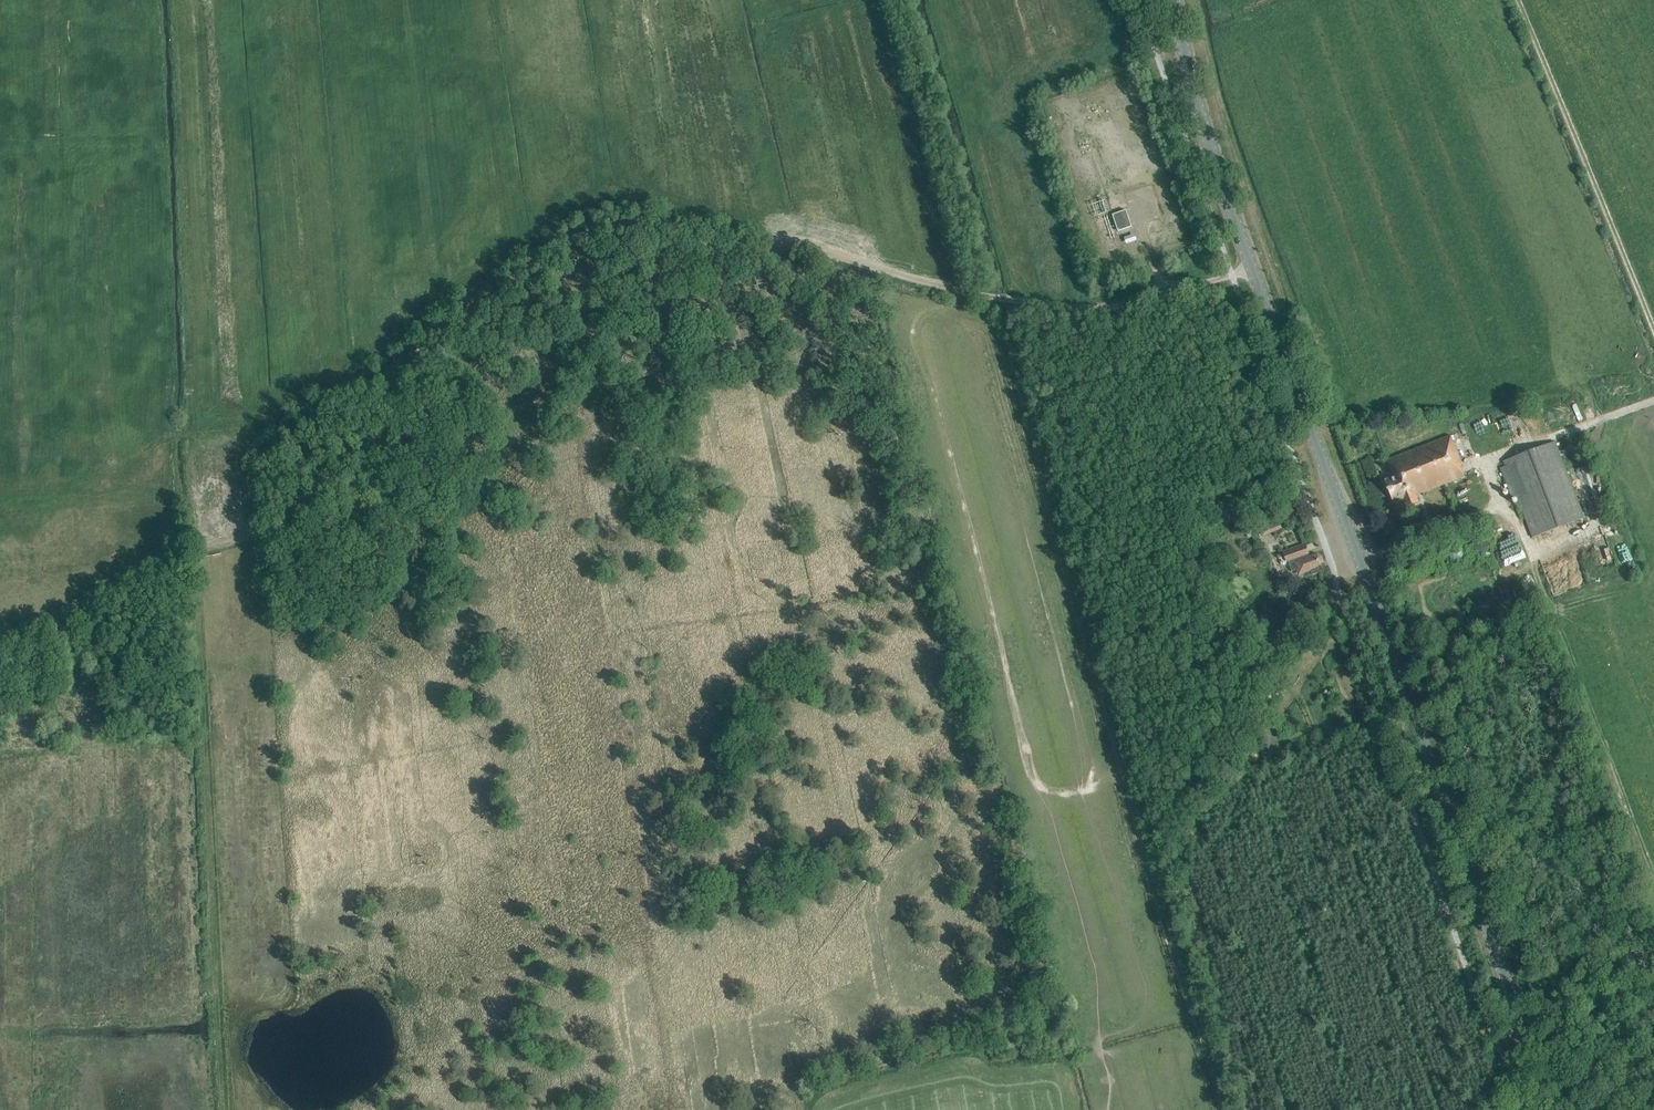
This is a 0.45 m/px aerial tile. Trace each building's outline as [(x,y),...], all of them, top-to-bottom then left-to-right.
[(1118,232),(1131,227),(1126,211),(1112,215),(1118,232)] [(1419,504),(1416,496),(1464,478),(1460,467),(1462,466),(1451,437),(1385,462),(1392,479),(1385,481),(1392,501),(1397,499),(1398,503),(1403,501),(1406,509),(1419,504)] [(1532,538),(1584,518),(1555,443),(1503,462),(1505,467),(1500,469),(1512,500),(1517,498),(1532,538)] [(1261,538),(1282,529),(1273,510),(1252,519),(1261,538)] [(1479,551),(1490,546),(1489,542),(1477,546),(1479,551)] [(1308,559),(1306,555),(1309,554),(1306,545),(1284,553),(1287,561),(1288,561),(1292,572),(1298,570),(1300,574),(1310,570),(1312,575),(1322,572),(1320,567),(1320,566),(1322,562),(1320,558),(1316,556),(1308,559)] [(1459,546),(1451,552),(1458,561),(1466,555),(1459,546)] [(1254,740),(1263,759),(1274,754),(1265,735),(1254,740)]
